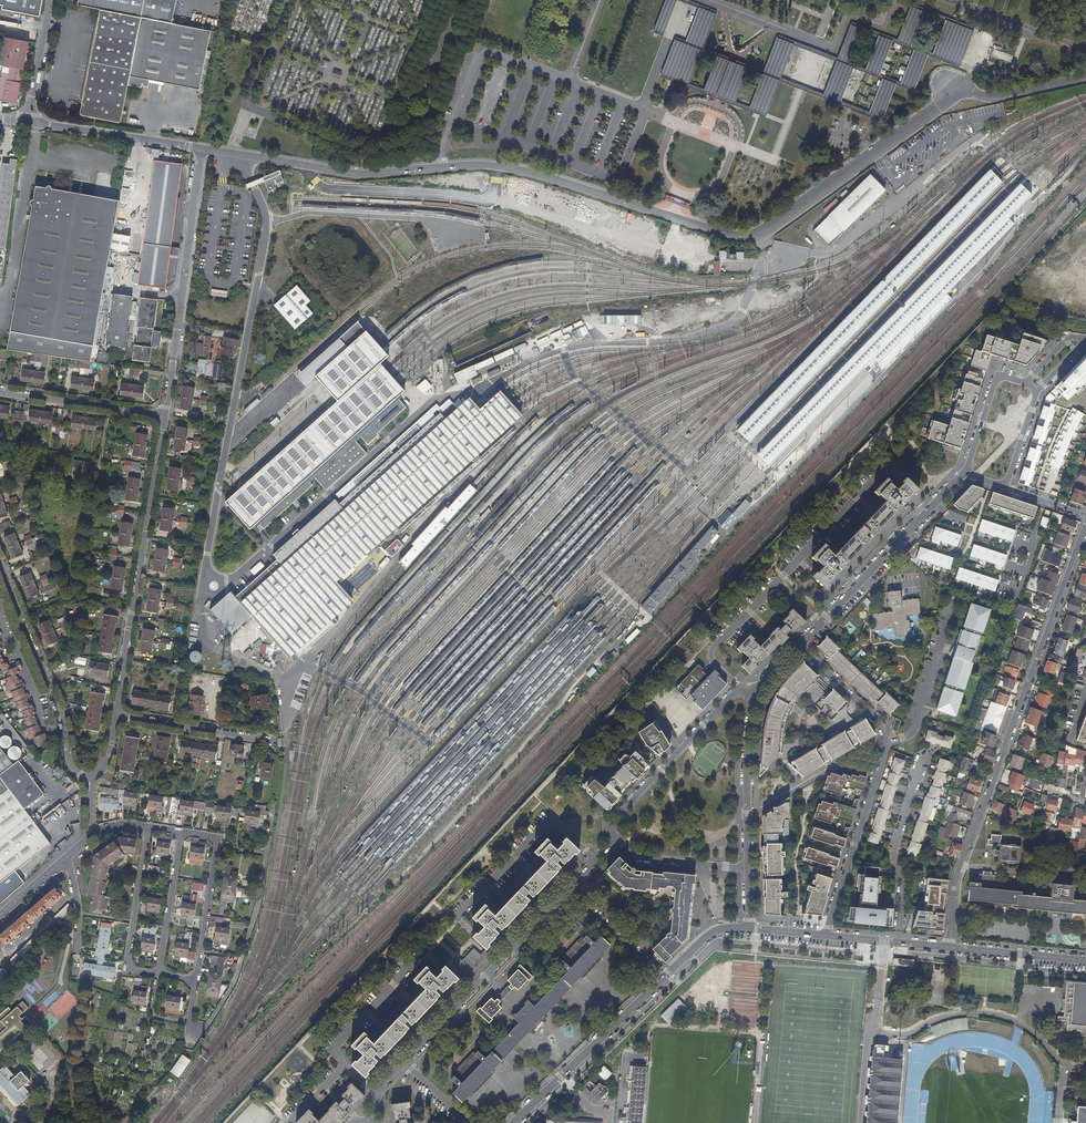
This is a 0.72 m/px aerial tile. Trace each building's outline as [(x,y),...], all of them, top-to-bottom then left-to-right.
[(3,5),(2,9),(40,16),(43,0),(0,0),(0,4),(3,5)] [(175,0),(76,0),(76,4),(99,9),(142,17),(170,23),(175,0)] [(663,35),(677,0),(665,0),(653,31),(663,35)] [(688,0),(681,0),(699,7),(716,14),(716,11),(688,0)] [(927,55),(959,67),(974,28),(910,3),(896,39),(850,21),(836,58),(797,42),(797,46),(835,60),(822,94),(781,78),(779,80),(801,89),(850,108),(880,120),(894,84),(913,91),(927,55)] [(699,7),(685,43),(702,50),(716,14),(699,7)] [(99,9),(89,61),(132,69),(142,17),(99,9)] [(177,83),(188,26),(170,23),(142,17),(132,69),(129,84),(143,87),(143,85),(150,86),(151,78),(165,80),(177,83)] [(188,26),(177,83),(201,87),(211,31),(188,26)] [(797,46),(797,42),(778,35),(765,68),(782,74),(794,44),(797,46)] [(2,36),(0,47),(0,99),(17,103),(30,41),(2,36)] [(661,73),(689,84),(702,50),(685,43),(674,39),(661,73)] [(716,53),(718,54),(706,84),(703,89),(735,101),(749,65),(747,64),(734,59),(734,58),(733,58),(731,57),(731,58),(717,52),(716,53)] [(122,121),(129,84),(132,69),(89,61),(79,113),(122,121)] [(756,113),(765,117),(782,74),(765,68),(763,71),(753,98),(749,107),(748,110),(756,113)] [(339,79),(342,73),(334,69),(331,75),(339,79)] [(689,84),(661,73),(660,76),(671,80),(718,98),(748,110),(749,107),(735,101),(703,89),(689,84)] [(158,159),(159,151),(150,149),(149,157),(158,159)] [(182,161),(182,153),(174,153),(173,160),(182,161)] [(18,159),(13,159),(12,162),(10,162),(10,164),(3,163),(0,184),(0,247),(6,247),(18,159)] [(165,290),(183,165),(155,162),(141,256),(137,285),(165,290)] [(1003,181),(991,169),(981,178),(737,431),(750,443),(1003,181)] [(279,170),(262,178),(264,181),(268,192),(275,189),(273,185),(277,184),(283,181),(279,170)] [(870,176),(814,231),(830,247),(886,192),(870,176)] [(255,185),(264,181),(262,178),(253,181),(247,184),(248,188),(255,185)] [(1033,195),(1021,183),(1005,199),(971,235),(757,454),(769,466),(865,368),(869,373),(876,366),(882,371),(951,298),(947,294),(1015,224),(1010,219),(1033,195)] [(120,201),(53,190),(53,189),(52,188),(50,186),(49,186),(47,188),(47,189),(36,187),(34,200),(32,202),(31,203),(31,204),(32,206),(33,207),(7,350),(91,362),(111,251),(114,234),(120,201)] [(127,254),(130,237),(114,234),(111,251),(127,254)] [(296,286),(286,295),(308,319),(312,314),(305,306),(310,301),(296,286)] [(124,347),(133,296),(122,295),(113,293),(105,344),(124,347)] [(286,295),(273,306),(294,330),(308,319),(286,295)] [(153,331),(157,300),(141,298),(137,327),(138,327),(135,346),(134,346),(132,360),(149,363),(151,346),(153,331)] [(376,346),(357,324),(297,379),(306,389),(315,380),(319,385),(325,391),(330,397),(337,404),(225,504),(250,532),(259,524),(264,530),(313,487),(311,484),(315,480),(326,492),(367,455),(357,443),(359,442),(362,445),(365,443),(367,446),(379,436),(378,434),(407,409),(399,400),(405,394),(399,387),(391,378),(385,371),(381,367),(388,360),(382,352),(376,346)] [(576,339),(582,336),(579,328),(572,331),(576,339)] [(161,347),(162,332),(153,331),(151,346),(161,347)] [(975,350),(970,366),(986,372),(991,355),(1025,366),(1041,349),(1044,340),(1023,333),(1019,346),(986,336),(981,352),(975,350)] [(190,342),(189,352),(209,354),(211,336),(206,335),(205,344),(190,342)] [(239,342),(224,338),(220,355),(235,358),(239,342)] [(513,348),(454,374),(459,383),(478,375),(476,371),(515,354),(513,348)] [(46,363),(47,356),(31,354),(31,360),(46,363)] [(197,360),(196,377),(204,377),(205,360),(197,360)] [(222,366),(214,365),(212,379),(221,380),(222,366)] [(43,384),(44,372),(22,369),(21,381),(43,384)] [(927,439),(959,449),(981,380),(976,378),(966,375),(965,374),(960,390),(956,389),(952,399),(957,400),(949,426),(933,421),(927,439)] [(94,379),(72,376),(70,388),(92,391),(94,379)] [(430,390),(434,388),(430,377),(426,379),(430,390)] [(141,397),(143,386),(122,383),(120,394),(141,397)] [(184,387),(180,409),(191,411),(194,389),(184,387)] [(236,597),(232,592),(210,611),(231,634),(252,615),(273,640),(282,651),(288,658),(294,653),(298,657),(338,623),(335,618),(352,602),(334,582),(378,543),(380,545),(386,540),(384,537),(471,461),(473,463),(479,458),(477,456),(520,418),(514,411),(508,404),(502,398),(498,394),(479,412),(475,408),(467,401),(458,410),(452,404),(338,505),(335,501),(273,555),(276,558),(274,561),(275,562),(236,597)] [(201,397),(200,400),(196,400),(195,408),(199,409),(199,405),(206,406),(207,398),(201,397)] [(8,418),(9,407),(0,406),(0,417),(8,418)] [(52,412),(30,410),(28,421),(50,424),(52,412)] [(18,419),(13,419),(13,425),(22,426),(24,412),(19,411),(18,419)] [(74,415),(72,426),(93,429),(95,418),(74,415)] [(274,427),(280,421),(275,416),(269,422),(274,427)] [(815,429),(820,434),(832,423),(827,418),(815,429)] [(184,451),(188,429),(177,427),(173,449),(184,451)] [(133,455),(143,456),(147,435),(136,433),(133,455)] [(87,476),(89,462),(74,460),(72,473),(87,476)] [(124,469),(139,472),(140,463),(125,461),(124,469)] [(1048,478),(1052,465),(1047,464),(1043,476),(1048,478)] [(181,469),(170,468),(166,489),(177,491),(181,469)] [(1082,470),(1077,481),(1085,484),(1085,471),(1082,470)] [(129,478),(125,500),(136,501),(139,479),(129,478)] [(828,547),(815,561),(815,562),(817,560),(823,567),(817,573),(816,572),(812,577),(825,589),(829,585),(828,584),(835,577),(835,576),(838,573),(838,574),(842,569),(845,566),(866,544),(868,541),(869,542),(873,537),(875,534),(876,534),(897,512),(899,509),(900,509),(905,505),(904,504),(906,501),(907,502),(914,494),(915,495),(919,491),(906,478),(902,482),(903,483),(896,490),(890,484),(891,482),(889,481),(876,495),(878,496),(879,495),(886,501),(834,555),(827,549),(829,548),(828,547)] [(874,493),(876,495),(889,481),(887,479),(874,493)] [(402,563),(405,565),(477,488),(474,485),(471,483),(448,507),(445,505),(409,543),(413,546),(400,560),(402,563)] [(971,485),(953,504),(958,509),(966,512),(981,497),(983,489),(971,485)] [(1075,489),(1070,501),(1075,503),(1080,505),(1085,493),(1075,489)] [(992,492),(989,504),(1033,519),(1037,507),(992,492)] [(728,509),(717,522),(727,530),(750,503),(745,499),(733,514),(728,509)] [(160,530),(171,532),(174,510),(164,509),(160,530)] [(1047,528),(1049,518),(1042,516),(1039,526),(1047,528)] [(981,519),(978,531),(1011,542),(1014,531),(981,519)] [(1063,524),(1060,532),(1061,533),(1070,536),(1071,537),(1076,522),(1065,519),(1064,520),(1063,524)] [(121,522),(118,544),(129,546),(133,524),(121,522)] [(673,569),(640,607),(648,615),(699,558),(697,556),(700,552),(702,554),(704,552),(702,550),(719,531),(712,525),(679,562),(679,561),(672,569),(673,569)] [(935,527),(932,538),(957,547),(961,535),(935,527)] [(1054,544),(1053,548),(1056,549),(1061,551),(1062,547),(1065,548),(1067,543),(1070,536),(1061,533),(1060,532),(1059,532),(1054,544)] [(13,559),(22,555),(14,535),(4,538),(13,559)] [(34,544),(30,535),(25,537),(28,546),(34,544)] [(811,558),(815,561),(828,547),(825,544),(811,558)] [(973,545),(969,556),(1002,567),(1006,556),(973,545)] [(384,550),(390,558),(394,554),(388,547),(384,550)] [(920,547),(916,559),(949,570),(953,558),(920,547)] [(164,572),(168,550),(157,548),(154,570),(164,572)] [(1044,549),(1040,561),(1055,566),(1058,567),(1061,560),(1050,556),(1052,552),(1044,549)] [(378,565),(382,569),(390,560),(386,557),(378,565)] [(113,577),(111,588),(122,589),(126,568),(114,566),(113,577)] [(959,568),(955,579),(994,592),(998,581),(959,568)] [(1035,569),(1033,575),(1033,576),(1041,579),(1055,584),(1058,575),(1050,572),(1048,577),(1047,579),(1046,579),(1046,577),(1041,575),(1041,571),(1035,569)] [(20,578),(28,599),(38,595),(30,574),(20,578)] [(50,583),(46,575),(40,577),(44,585),(50,583)] [(1055,584),(1041,579),(1040,581),(1044,582),(1043,585),(1040,592),(1046,594),(1051,595),(1055,584)] [(1085,594),(1085,587),(1078,584),(1074,596),(1084,599),(1085,594)] [(161,590),(151,588),(147,610),(158,612),(161,590)] [(875,629),(878,629),(894,626),(895,636),(911,634),(909,619),(907,620),(906,615),(921,613),(919,598),(902,600),(900,590),(887,592),(889,607),(892,606),(892,611),(873,614),(875,629)] [(1039,596),(1037,595),(1033,604),(1039,606),(1040,605),(1046,607),(1049,599),(1044,598),(1039,596)] [(862,601),(868,607),(872,603),(867,597),(862,601)] [(1079,614),(1083,603),(1071,599),(1067,609),(1073,611),(1072,612),(1079,614)] [(955,654),(954,655),(973,662),(974,656),(975,656),(981,637),(979,637),(980,633),(983,634),(990,610),(970,604),(962,627),(964,627),(963,631),(960,630),(954,653),(955,654)] [(1017,608),(1012,618),(1013,619),(1015,619),(1018,620),(1022,611),(1030,615),(1032,609),(1025,607),(1019,604),(1017,608)] [(781,645),(789,637),(786,634),(789,632),(791,635),(796,631),(795,630),(801,625),(802,626),(806,622),(792,609),(788,613),(790,614),(783,621),(780,624),(783,627),(780,629),(778,627),(770,634),(771,635),(760,646),(753,640),(755,639),(751,635),(738,648),(742,652),(743,651),(750,657),(742,665),(750,673),(758,665),(758,666),(759,665),(756,663),(759,660),(761,662),(765,658),(763,656),(766,652),(768,654),(769,654),(779,643),(781,645)] [(117,623),(117,616),(105,614),(98,651),(111,654),(112,647),(111,647),(115,622),(117,623)] [(1071,634),(1076,618),(1067,615),(1062,630),(1071,634)] [(66,624),(63,616),(57,618),(60,627),(66,624)] [(57,642),(49,622),(39,625),(47,646),(57,642)] [(1034,630),(1021,625),(1017,636),(1030,641),(1034,630)] [(144,630),(140,651),(151,653),(154,631),(144,630)] [(889,713),(890,714),(897,706),(894,703),(894,702),(888,697),(885,695),(885,694),(883,691),(881,693),(879,690),(880,689),(875,685),(874,686),(850,663),(851,662),(844,656),(844,657),(841,654),(842,653),(838,649),(839,648),(836,646),(837,645),(830,639),(830,640),(827,637),(819,645),(821,650),(821,652),(822,653),(823,654),(825,653),(833,661),(831,663),(836,667),(837,666),(844,673),(843,674),(847,678),(849,677),(856,684),(855,685),(863,693),(864,692),(868,695),(867,696),(872,701),(874,699),(881,706),(881,708),(882,710),(883,710),(885,709),(889,713)] [(1026,651),(1029,641),(1018,637),(1014,647),(1026,651)] [(43,746),(42,730),(42,729),(41,721),(37,713),(38,712),(35,703),(32,704),(30,697),(32,696),(31,692),(28,693),(26,687),(28,686),(26,682),(25,682),(24,679),(21,680),(18,673),(22,672),(21,668),(25,666),(23,659),(18,661),(20,665),(15,667),(14,663),(11,664),(10,661),(7,662),(2,649),(5,648),(3,644),(5,644),(3,639),(1,640),(0,638),(0,669),(3,668),(4,672),(7,671),(9,677),(6,679),(8,685),(7,685),(9,689),(10,689),(11,693),(13,692),(15,699),(14,699),(15,703),(17,702),(19,709),(23,707),(24,711),(23,712),(26,718),(24,719),(26,725),(27,725),(29,728),(27,729),(30,735),(28,735),(30,740),(34,738),(37,744),(35,745),(37,749),(43,746)] [(253,649),(259,643),(254,638),(248,643),(253,649)] [(1056,646),(1064,649),(1068,641),(1059,638),(1056,646)] [(1062,657),(1064,649),(1056,646),(1053,654),(1062,657)] [(1069,669),(1068,672),(1075,674),(1083,651),(1077,648),(1075,653),(1073,658),(1072,661),(1069,669)] [(1007,664),(1020,668),(1021,663),(1020,663),(1023,655),(1012,651),(1007,664)] [(600,661),(603,664),(610,658),(607,654),(600,661)] [(954,655),(952,655),(945,680),(946,681),(945,684),(944,683),(937,706),(956,712),(963,690),(962,690),(963,687),(965,687),(973,662),(954,655)] [(1047,660),(1057,664),(1058,660),(1054,658),(1055,657),(1049,655),(1047,660)] [(1053,674),(1057,664),(1047,660),(1044,669),(1048,671),(1048,672),(1053,674)] [(108,677),(110,665),(91,662),(89,673),(108,677)] [(785,718),(788,710),(784,708),(785,705),(787,705),(790,706),(793,701),(797,696),(800,691),(804,687),(801,684),(803,681),(808,683),(816,675),(803,662),(783,684),(777,694),(775,697),(772,703),(768,715),(765,726),(763,735),(762,745),(762,752),(761,758),(761,765),(761,766),(762,767),(763,768),(764,769),(765,770),(766,770),(768,770),(769,769),(773,765),(772,764),(775,760),(776,761),(780,756),(779,755),(780,750),(779,750),(778,749),(775,748),(775,745),(780,745),(781,736),(782,729),(784,723),(785,718)] [(700,664),(677,688),(683,693),(682,694),(688,700),(692,696),(697,701),(695,703),(704,711),(728,685),(720,677),(722,675),(716,669),(709,677),(704,672),(706,670),(700,664)] [(1007,678),(1015,681),(1018,671),(1006,666),(1004,673),(1006,673),(1004,677),(1007,678)] [(1068,672),(1069,669),(1063,666),(1058,682),(1064,684),(1068,672)] [(1010,694),(1015,681),(1007,678),(1004,677),(1003,681),(1005,681),(1003,686),(1002,691),(1010,694)] [(164,696),(164,697),(140,693),(140,692),(134,691),(132,704),(148,707),(169,710),(171,696),(164,696)] [(104,701),(105,694),(92,692),(86,730),(99,732),(100,725),(98,725),(102,701),(104,701)] [(830,693),(822,702),(826,705),(827,703),(834,709),(833,710),(835,714),(843,704),(841,702),(843,700),(835,692),(832,695),(830,693)] [(1051,703),(1052,698),(1038,692),(1034,704),(1046,708),(1048,702),(1051,703)] [(1002,706),(1006,707),(1009,696),(999,693),(995,703),(1002,706)] [(203,696),(191,695),(188,713),(200,715),(203,696)] [(269,707),(268,695),(251,697),(252,710),(269,707)] [(991,734),(995,735),(996,731),(997,732),(1006,707),(1002,706),(995,703),(992,702),(989,710),(983,708),(976,728),(985,732),(991,734)] [(1030,707),(1025,723),(1037,727),(1043,712),(1030,707)] [(1076,740),(1084,743),(1084,744),(1085,744),(1085,712),(1076,740)] [(891,730),(897,731),(901,720),(895,718),(891,730)] [(804,757),(795,763),(799,771),(797,772),(803,778),(813,771),(812,768),(812,766),(814,764),(817,769),(824,764),(823,764),(831,759),(832,760),(842,753),(841,748),(843,747),(846,751),(853,747),(853,746),(859,742),(860,743),(864,741),(862,736),(864,734),(867,739),(875,734),(871,728),(865,721),(859,725),(860,727),(859,727),(857,727),(855,728),(854,729),(854,731),(852,730),(845,734),(845,733),(842,736),(841,735),(838,738),(839,739),(836,742),(835,741),(833,740),(823,746),(824,747),(816,751),(816,750),(812,753),(812,754),(809,755),(810,757),(807,759),(805,758),(804,757)] [(654,722),(637,733),(644,743),(649,743),(650,744),(648,746),(648,748),(657,756),(665,751),(669,747),(662,738),(661,739),(657,734),(660,732),(654,722)] [(928,730),(925,741),(934,743),(938,744),(941,735),(937,734),(937,733),(928,730)] [(992,747),(996,736),(995,735),(991,734),(985,732),(981,743),(992,747)] [(1021,739),(1030,742),(1032,737),(1023,734),(1021,739)] [(941,735),(938,744),(941,746),(950,749),(953,739),(945,736),(944,736),(941,735)] [(134,773),(139,738),(126,736),(121,771),(134,773)] [(168,758),(171,738),(158,737),(155,756),(168,758)] [(1027,750),(1030,742),(1021,739),(1020,742),(1018,742),(1017,747),(1027,750)] [(178,753),(216,759),(218,746),(212,745),(212,746),(187,742),(187,741),(181,740),(178,753)] [(1059,751),(1059,749),(1060,743),(1053,741),(1052,749),(1055,750),(1059,751)] [(968,742),(963,756),(971,759),(976,745),(971,743),(968,742)] [(235,747),(230,746),(229,756),(241,757),(242,748),(240,748),(240,745),(235,745),(235,747)] [(0,747),(0,882),(15,871),(50,844),(25,809),(44,794),(19,760),(13,764),(0,747)] [(983,760),(992,763),(996,752),(987,749),(983,760)] [(1079,757),(1079,750),(1076,749),(1076,753),(1075,764),(1082,765),(1083,757),(1082,756),(1081,758),(1079,757)] [(622,764),(620,767),(617,770),(613,775),(609,778),(604,785),(591,775),(582,784),(585,786),(587,791),(605,808),(610,802),(611,803),(615,799),(613,797),(616,793),(618,796),(620,794),(618,792),(630,780),(632,782),(636,778),(633,776),(637,772),(639,774),(648,766),(642,761),(644,759),(634,750),(629,756),(624,753),(619,759),(622,764)] [(1050,768),(1053,756),(1049,755),(1049,752),(1044,751),(1043,753),(1042,753),(1038,765),(1050,768)] [(1063,769),(1067,770),(1068,765),(1073,766),(1075,755),(1066,753),(1063,769)] [(1018,769),(1022,758),(1013,755),(1009,766),(1018,769)] [(961,773),(962,774),(967,775),(972,760),(971,759),(963,756),(958,772),(961,773)] [(895,759),(891,770),(900,773),(901,769),(902,769),(904,762),(895,759)] [(939,759),(937,768),(936,772),(940,773),(945,775),(946,771),(949,762),(939,759)] [(262,763),(260,776),(271,778),(273,764),(262,763)] [(851,778),(842,775),(842,778),(839,777),(842,770),(840,770),(831,774),(828,783),(826,782),(824,788),(826,788),(825,792),(840,797),(843,788),(856,792),(857,790),(862,792),(866,779),(859,776),(858,778),(851,776),(851,778)] [(900,773),(891,770),(887,781),(896,784),(897,784),(899,777),(898,777),(900,773)] [(1025,776),(1012,771),(1008,784),(1010,784),(1008,788),(1010,788),(1019,792),(1025,776)] [(936,772),(935,772),(933,779),(934,779),(933,783),(942,786),(945,775),(940,773),(936,772)] [(968,784),(965,792),(972,795),(974,790),(977,791),(980,782),(970,778),(969,782),(966,781),(966,783),(968,784)] [(896,784),(887,781),(883,792),(894,796),(896,789),(895,788),(896,784)] [(942,786),(933,783),(931,787),(930,787),(928,794),(935,797),(938,798),(942,786)] [(1010,789),(1010,788),(1008,788),(1000,785),(998,789),(1011,793),(1012,790),(1010,789)] [(894,796),(883,792),(880,800),(881,800),(879,805),(888,808),(889,808),(890,804),(891,803),(894,796)] [(965,792),(964,792),(959,804),(962,805),(964,805),(970,807),(974,796),(972,795),(965,792)] [(928,794),(927,794),(926,798),(924,798),(922,805),(932,808),(935,797),(928,794)] [(1039,801),(1045,803),(1047,797),(1041,795),(1039,801)] [(100,809),(118,810),(118,799),(113,799),(114,798),(112,798),(112,796),(107,796),(107,797),(100,797),(100,809)] [(163,797),(157,796),(155,809),(163,811),(164,805),(162,805),(163,797)] [(181,798),(173,797),(170,812),(177,813),(178,804),(180,804),(181,798)] [(789,797),(782,801),(782,807),(778,807),(778,804),(777,804),(772,807),(772,810),(762,816),(762,835),(765,835),(766,846),(762,847),(763,873),(766,873),(766,880),(764,880),(763,880),(763,915),(779,916),(779,898),(784,898),(784,893),(779,893),(779,890),(781,890),(780,887),(779,887),(779,873),(779,856),(784,856),(784,851),(781,852),(780,843),(778,843),(778,834),(786,833),(786,820),(789,820),(789,797)] [(1024,801),(1020,810),(1030,814),(1033,805),(1036,805),(1037,802),(1022,797),(1021,800),(1024,801)] [(1049,798),(1046,808),(1056,810),(1058,801),(1049,798)] [(186,814),(188,801),(182,800),(180,814),(186,814)] [(194,802),(193,807),(199,808),(200,801),(188,800),(188,801),(194,802)] [(194,802),(188,801),(186,814),(192,815),(193,807),(194,802)] [(1000,812),(1004,804),(996,801),(995,802),(994,805),(995,806),(994,810),(1000,812)] [(818,817),(816,821),(835,827),(838,818),(842,819),(842,821),(851,824),(856,811),(834,804),(833,806),(822,803),(820,811),(817,810),(815,816),(818,817)] [(947,804),(945,811),(950,812),(951,812),(952,809),(953,806),(950,805),(947,804)] [(877,808),(875,817),(885,820),(888,812),(887,811),(888,808),(879,805),(878,809),(877,808)] [(932,808),(922,805),(919,814),(920,814),(919,818),(927,820),(928,817),(929,817),(932,808)] [(223,820),(225,807),(219,806),(218,812),(217,820),(223,820)] [(231,808),(225,807),(223,820),(229,821),(229,822),(231,808)] [(1009,807),(1004,821),(1012,824),(1017,811),(1009,807)] [(1073,828),(1081,830),(1081,827),(1082,826),(1085,811),(1077,808),(1073,828)] [(251,825),(254,811),(247,810),(245,824),(251,825)] [(260,812),(254,811),(251,825),(258,826),(260,812)] [(1045,811),(1044,817),(1052,819),(1054,813),(1045,811)] [(951,812),(950,812),(947,820),(954,823),(957,815),(951,812)] [(872,826),(871,830),(881,833),(885,820),(875,817),(872,826)] [(1070,831),(1072,819),(1060,817),(1058,829),(1070,831)] [(927,820),(919,818),(918,822),(917,821),(914,830),(924,833),(926,825),(926,824),(927,820)] [(940,832),(939,836),(945,838),(946,834),(956,838),(960,826),(949,822),(946,831),(944,831),(943,833),(940,832)] [(1051,826),(1047,841),(1055,843),(1058,828),(1051,826)] [(809,839),(843,850),(846,840),(834,837),(835,835),(812,828),(809,839)] [(869,834),(867,842),(876,845),(881,833),(871,830),(870,834),(869,834)] [(924,833),(914,830),(912,839),(911,843),(919,845),(920,841),(921,842),(924,833)] [(1000,844),(1001,835),(991,834),(991,839),(988,838),(987,844),(1000,846),(1000,851),(997,850),(997,849),(994,849),(993,855),(996,855),(996,854),(999,854),(999,861),(1019,863),(1020,846),(1000,844)] [(111,916),(112,915),(107,914),(110,896),(106,895),(111,866),(111,865),(112,864),(114,863),(126,854),(135,856),(138,839),(121,836),(104,849),(95,855),(95,860),(89,893),(93,893),(93,896),(90,911),(103,913),(103,915),(111,916)] [(172,838),(165,836),(164,842),(162,856),(168,856),(168,853),(170,843),(171,843),(172,838)] [(557,850),(551,844),(541,856),(546,860),(495,915),(490,910),(478,923),(483,927),(477,933),(476,932),(472,937),(485,949),(486,949),(490,945),(488,944),(504,927),(536,894),(569,860),(575,853),(576,854),(579,851),(566,838),(562,842),(563,843),(557,850)] [(541,856),(551,844),(550,843),(551,842),(547,838),(534,852),(538,856),(539,855),(541,856)] [(199,842),(199,841),(193,840),(191,846),(192,846),(190,862),(196,863),(199,842)] [(207,843),(199,842),(196,863),(202,864),(204,848),(206,848),(207,843)] [(911,843),(911,842),(908,851),(907,855),(915,857),(916,854),(917,854),(920,845),(919,845),(911,843)] [(953,854),(958,857),(962,846),(953,843),(949,855),(952,856),(953,854)] [(802,859),(836,870),(839,860),(828,856),(828,855),(806,848),(802,859)] [(661,887),(666,888),(674,882),(673,871),(660,870),(660,872),(658,872),(636,869),(636,868),(635,867),(633,867),(632,867),(630,866),(619,856),(610,868),(613,871),(616,873),(615,874),(618,877),(621,880),(620,881),(624,885),(626,884),(629,885),(629,887),(635,888),(635,887),(639,887),(644,888),(644,886),(648,887),(652,887),(652,889),(661,890),(661,887)] [(223,874),(225,874),(226,871),(232,872),(233,866),(225,865),(223,874)] [(861,877),(855,877),(855,893),(859,894),(858,910),(848,910),(847,917),(848,917),(847,923),(853,923),(853,925),(860,926),(860,925),(867,925),(867,923),(878,923),(877,926),(889,927),(890,920),(890,911),(885,910),(874,909),(876,870),(861,869),(861,877)] [(15,871),(0,882),(0,904),(25,883),(15,871)] [(230,886),(232,872),(226,871),(225,874),(224,885),(230,886)] [(238,873),(232,872),(230,886),(236,887),(238,873)] [(653,948),(657,951),(664,957),(667,960),(673,955),(673,951),(678,947),(678,945),(688,935),(689,923),(691,923),(691,919),(692,910),(690,910),(690,908),(690,906),(693,904),(691,901),(692,893),(694,892),(692,889),(692,887),(692,885),(694,885),(696,873),(681,872),(677,875),(677,884),(675,886),(677,889),(675,906),(672,909),(675,913),(675,915),(673,917),(673,923),(674,923),(673,930),(672,932),(669,932),(668,933),(668,935),(668,936),(665,936),(665,937),(661,937),(660,942),(653,948)] [(1012,905),(1012,908),(1032,910),(1049,911),(1048,917),(1052,917),(1053,912),(1068,914),(1068,918),(1071,919),(1071,913),(1085,915),(1085,900),(1072,899),(1074,886),(1069,886),(1069,882),(1057,881),(1057,885),(1051,884),(1049,897),(1023,895),(1024,887),(988,884),(989,880),(994,880),(994,875),(990,875),(990,876),(984,876),(984,874),(979,874),(979,879),(984,879),(983,883),(969,882),(967,901),(969,901),(1012,905)] [(800,914),(821,916),(827,897),(825,897),(831,880),(819,876),(816,882),(815,882),(814,885),(818,887),(817,890),(807,886),(807,887),(811,888),(810,892),(813,893),(807,909),(809,909),(807,915),(801,914),(800,914)] [(917,911),(911,929),(942,932),(948,881),(927,879),(923,912),(917,911)] [(204,884),(193,882),(192,891),(203,892),(204,884)] [(228,900),(230,886),(224,885),(220,908),(226,909),(228,900)] [(236,887),(230,886),(228,900),(234,901),(236,887)] [(55,887),(47,895),(45,893),(45,894),(44,895),(42,897),(43,898),(29,910),(28,909),(27,911),(25,912),(26,913),(12,925),(11,924),(10,924),(11,924),(9,926),(8,927),(9,928),(0,935),(0,938),(6,944),(62,895),(55,887)] [(196,896),(191,895),(190,897),(187,917),(193,918),(195,904),(196,896)] [(187,917),(190,897),(185,896),(184,896),(183,903),(181,916),(187,917)] [(153,912),(155,898),(149,897),(146,911),(153,912)] [(161,899),(155,898),(153,912),(159,912),(161,899)] [(16,964),(74,908),(69,903),(10,959),(16,964)] [(478,923),(490,910),(488,909),(489,908),(485,904),(471,919),(475,923),(476,922),(478,923)] [(589,919),(582,913),(574,920),(584,928),(588,925),(586,923),(589,919)] [(224,928),(225,919),(218,918),(217,927),(218,927),(224,928)] [(99,939),(110,940),(112,928),(109,928),(110,923),(104,922),(103,927),(101,926),(99,939)] [(691,925),(691,923),(689,923),(688,935),(678,945),(678,947),(673,951),(673,955),(687,940),(690,937),(691,925)] [(221,944),(228,945),(230,929),(224,928),(222,941),(221,944)] [(150,937),(149,937),(147,951),(153,952),(156,931),(151,930),(150,937)] [(603,938),(601,936),(594,943),(587,936),(579,944),(578,944),(575,947),(575,948),(571,952),(567,955),(568,956),(560,964),(568,972),(562,978),(561,978),(535,1006),(528,1000),(525,1003),(526,1004),(516,1014),(515,1013),(512,1016),(519,1023),(491,1052),(492,1052),(486,1058),(478,1051),(470,1059),(469,1058),(466,1062),(467,1062),(463,1067),(462,1066),(459,1070),(459,1071),(451,1079),(459,1087),(452,1093),(455,1096),(456,1096),(462,1102),(471,1093),(473,1094),(475,1092),(475,1093),(493,1075),(492,1074),(494,1072),(493,1070),(501,1061),(502,1061),(514,1049),(517,1045),(525,1037),(525,1036),(528,1033),(529,1035),(532,1032),(531,1032),(534,1029),(534,1030),(543,1021),(542,1020),(545,1018),(547,1017),(545,1015),(548,1011),(549,1012),(556,1004),(560,1000),(572,987),(580,978),(582,979),(584,977),(584,978),(602,959),(601,959),(604,957),(602,955),(611,946),(603,939),(603,938)] [(184,938),(179,938),(177,937),(176,942),(177,942),(175,956),(181,957),(184,938)] [(190,939),(184,938),(181,957),(182,957),(186,957),(187,954),(188,954),(188,951),(190,939)] [(108,953),(110,940),(99,939),(97,951),(100,951),(99,956),(105,957),(105,952),(108,953)] [(482,957),(480,955),(473,949),(462,961),(459,958),(453,963),(463,972),(465,974),(482,957)] [(489,953),(486,949),(485,949),(482,952),(480,955),(482,957),(465,974),(463,972),(461,974),(458,978),(461,981),(465,978),(470,972),(476,966),(481,961),(486,956),(489,953)] [(196,953),(188,951),(187,958),(187,959),(194,960),(196,953)] [(662,958),(663,959),(664,957),(657,951),(656,951),(658,954),(662,958)] [(913,966),(913,959),(892,958),(892,966),(913,966)] [(103,965),(104,961),(99,960),(98,964),(85,962),(84,973),(99,975),(100,965),(103,965)] [(116,967),(103,965),(100,965),(99,975),(114,977),(116,967)] [(511,984),(509,987),(512,989),(514,987),(518,990),(528,980),(529,981),(533,977),(520,965),(517,969),(518,970),(508,980),(511,984)] [(454,982),(458,978),(445,966),(441,970),(442,971),(436,977),(431,973),(427,977),(421,984),(426,988),(373,1043),(369,1039),(359,1050),(363,1054),(356,1061),(355,1061),(352,1064),(366,1077),(370,1073),(368,1071),(381,1058),(413,1024),(445,991),(453,981),(454,982)] [(427,977),(431,973),(429,971),(430,970),(426,966),(413,980),(417,984),(419,982),(421,984),(427,977)] [(214,968),(211,967),(209,981),(215,982),(217,968),(214,968)] [(217,968),(215,982),(221,983),(223,969),(217,968)] [(12,977),(5,969),(0,974),(0,987),(12,977)] [(142,986),(143,980),(136,979),(134,990),(135,990),(133,1004),(138,1004),(142,986)] [(215,982),(209,981),(208,988),(206,996),(213,997),(215,982)] [(215,982),(213,997),(219,998),(221,983),(215,982)] [(1068,982),(1065,1018),(1072,1018),(1075,983),(1068,982)] [(1071,1025),(1082,1026),(1082,1018),(1085,984),(1075,983),(1072,1018),(1071,1025)] [(138,1004),(144,1005),(145,1002),(147,986),(142,986),(138,1004)] [(512,989),(509,987),(508,986),(497,997),(498,998),(501,1001),(501,1002),(512,990),(512,989)] [(169,994),(166,1011),(172,1012),(175,996),(169,994)] [(175,996),(172,1012),(178,1013),(181,997),(175,996)] [(501,1001),(498,998),(495,1001),(491,998),(481,1009),(480,1007),(477,1011),(489,1023),(493,1019),(492,1018),(502,1008),(498,1004),(501,1001)] [(679,998),(661,1015),(669,1023),(686,1006),(679,998)] [(1,1050),(26,1028),(20,1020),(22,1018),(19,1016),(28,1008),(22,1002),(12,1011),(8,1007),(0,1015),(0,1048),(1,1050)] [(1056,1035),(1081,1037),(1081,1035),(1082,1026),(1071,1025),(1072,1018),(1065,1018),(1057,1017),(1057,1021),(1067,1022),(1067,1031),(1056,1030),(1056,1035)] [(932,1028),(935,1038),(943,1035),(940,1028),(938,1029),(936,1026),(932,1028)] [(357,1048),(359,1050),(369,1039),(367,1037),(368,1035),(364,1032),(351,1045),(355,1049),(357,1048)] [(870,1102),(868,1122),(897,1122),(898,1101),(901,1061),(882,1059),(883,1051),(885,1051),(885,1046),(874,1045),(870,1102)] [(171,1072),(179,1078),(191,1061),(183,1055),(181,1058),(171,1072)] [(0,1070),(0,1083),(19,1104),(31,1093),(24,1085),(26,1083),(26,1084),(28,1082),(27,1082),(30,1079),(28,1077),(28,1076),(27,1074),(26,1075),(22,1070),(15,1076),(5,1065),(0,1070)] [(612,1074),(604,1066),(590,1080),(597,1086),(591,1092),(594,1096),(594,1097),(598,1101),(609,1090),(604,1086),(603,1087),(601,1085),(612,1074)] [(645,1068),(630,1066),(629,1075),(627,1075),(627,1081),(631,1081),(629,1108),(625,1107),(624,1108),(624,1113),(626,1113),(626,1122),(642,1122),(645,1068)] [(350,1109),(354,1106),(353,1105),(356,1102),(360,1098),(361,1099),(365,1095),(351,1083),(348,1086),(349,1088),(342,1095),(341,1094),(338,1098),(335,1101),(336,1102),(329,1109),(330,1110),(319,1121),(312,1115),(313,1113),(309,1110),(296,1122),(333,1122),(338,1118),(340,1119),(347,1112),(350,1109)] [(410,1101),(391,1104),(392,1110),(393,1110),(395,1119),(394,1119),(395,1122),(412,1122),(412,1121),(411,1117),(410,1116),(409,1107),(411,1107),(410,1101)] [(1071,1121),(1071,1122),(1085,1122),(1085,1107),(1077,1106),(1076,1122),(1071,1121)] [(546,1122),(602,1122),(603,1118),(547,1115),(546,1122)]
